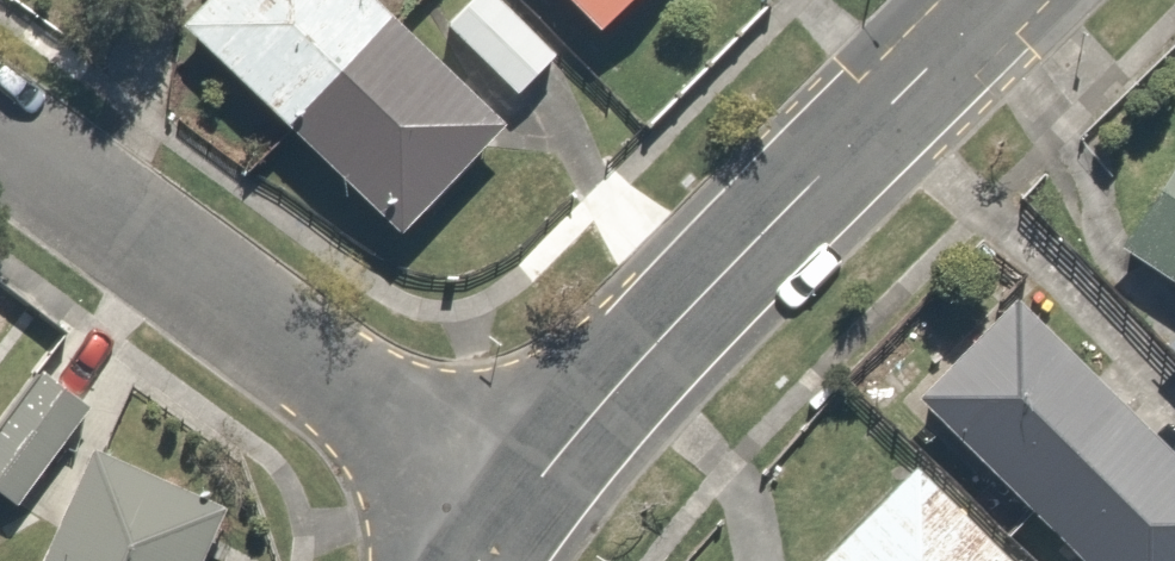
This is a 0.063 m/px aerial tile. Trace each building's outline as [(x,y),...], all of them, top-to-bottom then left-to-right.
[(367,0),(206,0),(175,33),(282,133),(389,21),(367,0)] [(496,0),(443,0),(430,15),(510,90),(549,49),(496,0)] [(590,27),(615,0),(561,0),(590,27)] [(501,128),(389,21),(282,133),(393,239),(501,128)] [(1127,250),(1174,281),(1174,177),(1127,250)] [(1019,296),(895,386),(1076,560),(1174,560),(1174,447),(1019,296)] [(29,362),(0,406),(0,490),(11,497),(79,394),(29,362)] [(89,444),(33,560),(198,560),(223,508),(89,444)] [(915,465),(821,560),(1011,560),(915,465)]
